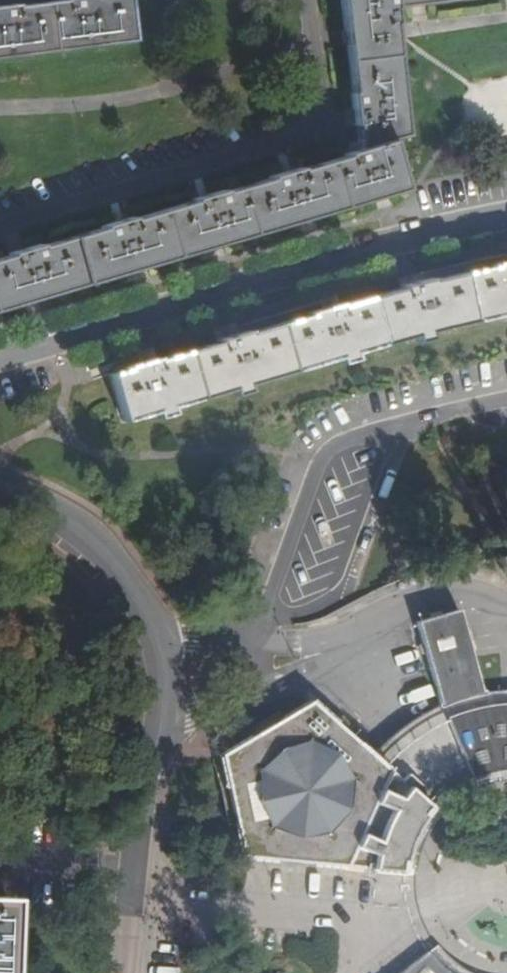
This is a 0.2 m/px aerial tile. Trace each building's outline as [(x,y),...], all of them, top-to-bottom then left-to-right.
[(345,31),(346,36),(357,124),(361,150),(361,153),(328,163),(0,261),(0,312),(33,302),(137,271),(215,248),(303,222),(382,199),(406,192),(392,141),(409,136),(396,31),(393,8),(395,8),(459,0),(341,0),(345,31)] [(133,41),(127,0),(68,0),(0,9),(0,58),(133,41)] [(431,284),(413,289),(331,310),(232,340),(145,365),(110,375),(125,423),(344,359),(418,338),(492,319),(506,317),(506,269),(431,284)] [(458,697),(480,691),(451,607),(429,613),(408,621),(437,705),(458,697)] [(502,688),(480,691),(458,697),(437,705),(417,716),(398,729),(381,744),(366,761),(376,770),(389,755),(403,742),(419,731),(435,721),(453,713),(471,707),(489,703),(506,701),(506,688),(502,688)] [(463,785),(473,780),(484,776),(495,773),(506,771),(506,701),(489,703),(471,707),(453,713),(435,721),(419,731),(403,742),(389,755),(376,770),(366,761),(318,723),(304,712),(298,716),(215,768),(244,871),(264,871),(296,873),(373,877),(406,878),(407,867),(409,856),(413,845),(417,835),(422,825),(429,815),(436,806),(444,799),(453,792),(463,785)] [(9,896),(0,896),(0,972),(6,972),(9,896)] [(400,972),(446,972),(442,970),(434,961),(426,952),(400,972)]
